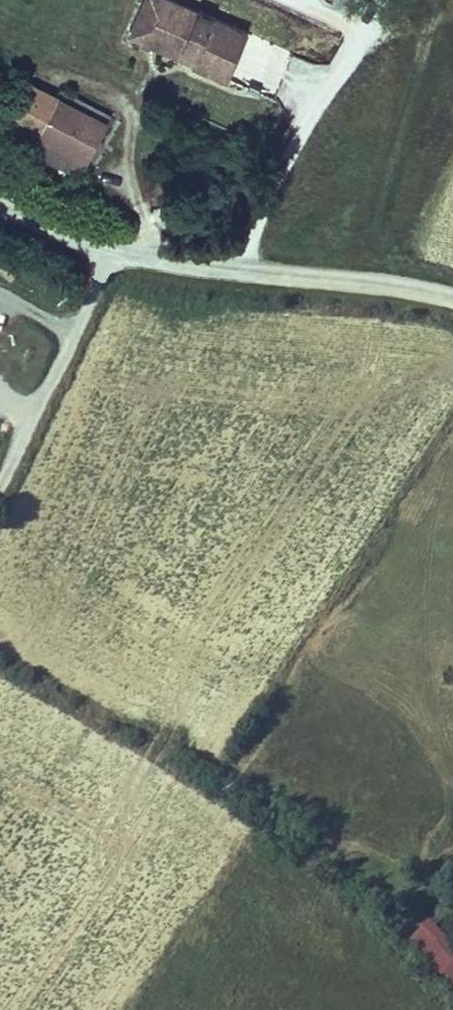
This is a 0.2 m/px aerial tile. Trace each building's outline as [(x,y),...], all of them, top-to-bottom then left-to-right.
[(177,64),(194,27),(178,19),(158,64),(175,72),(222,93),(225,86),(177,64)] [(254,111),(276,64),(194,27),(177,64),(225,86),(222,93),(221,96),(254,111)] [(59,120),(53,134),(129,167),(139,145),(91,124),(88,132),(59,120)] [(129,167),(53,134),(45,152),(73,164),(69,172),(64,184),(111,205),(129,167)] [(73,164),(45,152),(42,160),(69,172),(73,164)] [(15,311),(6,343),(19,346),(27,314),(15,311)] [(452,980),(452,938),(429,918),(408,944),(452,980)]
